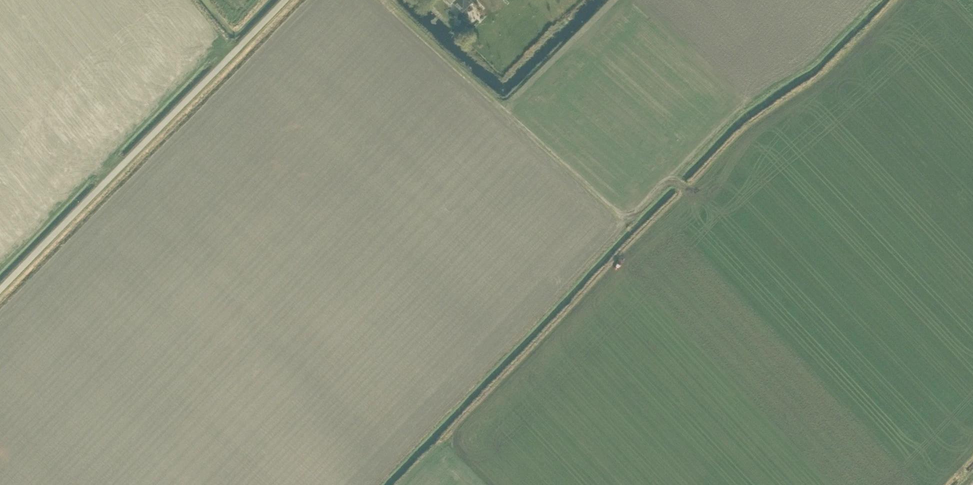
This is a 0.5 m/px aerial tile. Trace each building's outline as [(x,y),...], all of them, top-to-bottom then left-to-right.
[(450,3),(453,1),(462,10),(472,0),(447,0),(450,3)]
